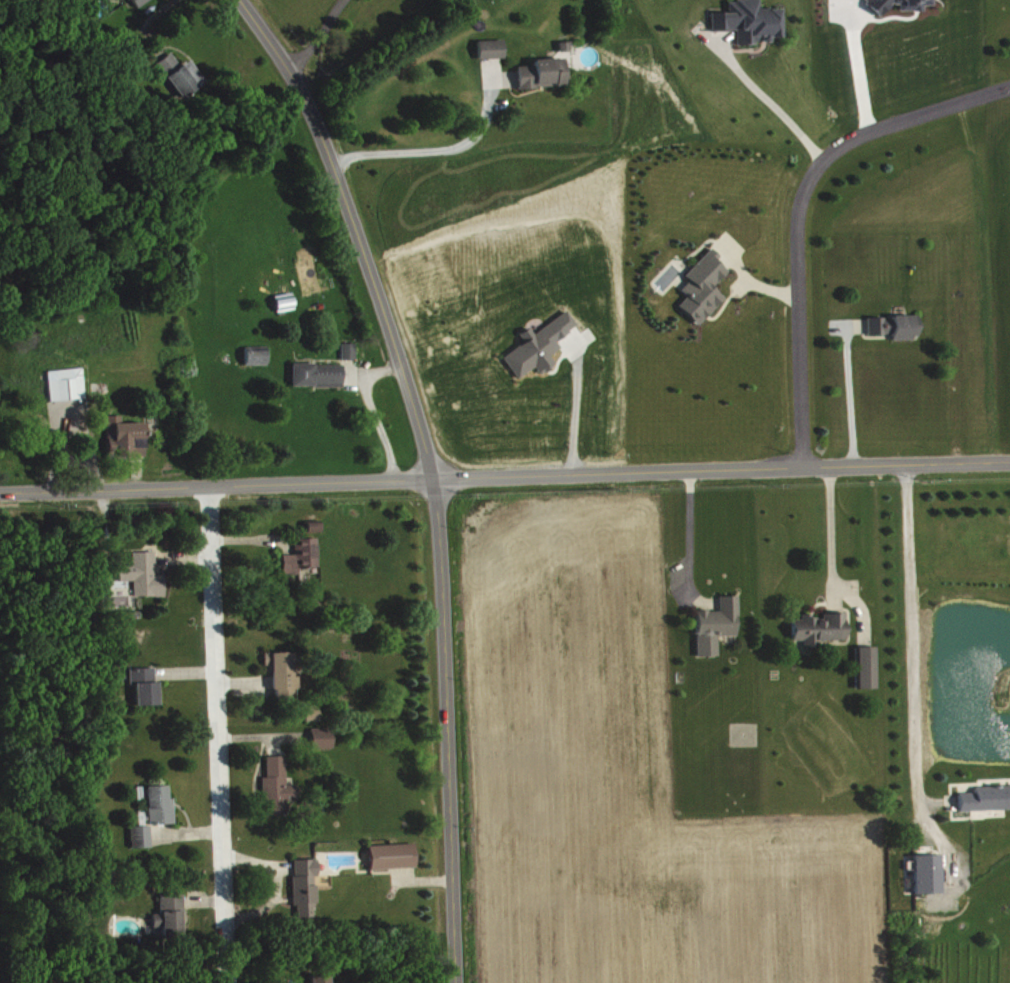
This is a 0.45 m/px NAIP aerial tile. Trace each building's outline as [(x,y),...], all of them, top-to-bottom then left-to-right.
[(761,8),(760,0),(730,0),(730,11),(715,12),(715,30),(739,30),(739,43),(772,42),(772,36),(782,35),(782,7),(761,8)] [(867,3),(882,16),(894,3),(902,3),(902,9),(925,10),(925,5),(931,5),(935,0),(867,0),(867,3)] [(508,57),(507,39),(481,40),(482,59),(508,57)] [(192,59),(183,65),(174,52),(155,66),(164,78),(169,74),(186,98),(209,82),(192,59)] [(567,86),(566,57),(536,58),(537,64),(521,65),(521,87),(567,86)] [(680,305),(701,325),(727,297),(715,287),(730,271),(718,259),(722,255),(713,247),(687,275),(692,279),(682,289),(689,295),(680,305)] [(297,309),(295,292),(277,295),(279,311),(297,309)] [(507,356),(521,376),(537,364),(544,373),(558,363),(551,354),(562,347),(557,340),(579,325),(569,311),(536,335),(532,328),(524,333),(529,341),(507,356)] [(870,316),(871,334),(895,334),(895,338),(921,338),(921,315),(870,316)] [(344,359),(358,359),(358,343),(344,343),(344,359)] [(270,364),(270,346),(248,346),(249,365),(270,364)] [(295,386),(346,385),(346,363),(295,364),(295,386)] [(52,400),(87,399),(86,368),(51,369),(52,400)] [(148,455),(147,421),(125,422),(124,414),(109,415),(110,456),(148,455)] [(321,567),(320,537),(297,538),(298,554),(286,554),(286,574),(303,573),(303,567),(321,567)] [(137,596),(168,595),(168,574),(158,574),(158,551),(136,551),(136,563),(122,563),(122,581),(136,580),(137,596)] [(699,610),(700,656),(721,655),(720,635),(740,635),(739,595),(722,596),(722,610),(699,610)] [(848,640),(848,612),(827,612),(827,620),(819,620),(819,615),(803,615),(803,619),(795,619),(795,640),(807,639),(807,646),(819,646),(819,640),(848,640)] [(859,688),(878,688),(878,646),(858,646),(859,688)] [(295,651),(268,652),(268,671),(276,671),(277,698),(301,698),(300,675),(296,675),(295,651)] [(137,683),(138,705),(160,704),(158,667),(132,668),(133,683),(137,683)] [(322,705),(307,705),(308,720),(323,720),(322,705)] [(336,727),(313,728),(314,749),(336,749),(336,727)] [(289,784),(289,755),(269,756),(270,777),(267,777),(268,815),(290,815),(290,801),(300,801),(299,784),(289,784)] [(176,797),(171,798),(170,785),(150,785),(151,824),(177,823),(176,797)] [(962,811),(1009,810),(1009,785),(977,786),(978,792),(962,793),(962,811)] [(133,826),(134,848),(154,847),(153,825),(133,826)] [(417,843),(372,844),(372,868),(418,867),(417,843)] [(917,855),(918,893),(944,892),(943,854),(917,855)] [(295,859),(296,916),(318,915),(317,859),(295,859)] [(155,913),(156,939),(188,937),(186,893),(162,894),(163,913),(155,913)] [(313,974),(313,982),(332,982),(332,974),(313,974)]
